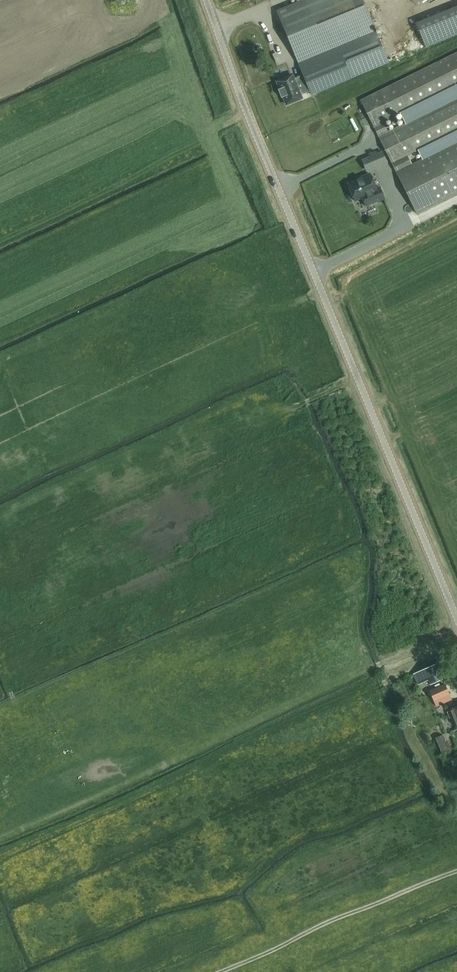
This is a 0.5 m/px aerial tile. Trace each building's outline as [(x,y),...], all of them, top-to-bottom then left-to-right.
[(302,99),(388,63),(376,31),(375,32),(362,0),(301,0),(276,10),(302,74),(295,77),(293,74),(276,81),(285,105),(302,99)] [(427,46),(456,34),(456,6),(418,23),(427,46)] [(361,101),(417,214),(456,194),(456,142),(411,165),(407,156),(456,131),(456,98),(389,132),(384,122),(456,84),(456,53),(361,101)] [(362,198),(366,206),(384,198),(380,187),(376,189),(370,174),(361,178),(362,179),(348,184),(355,201),(362,198)] [(436,664),(410,675),(414,686),(428,680),(430,685),(443,679),(436,664)] [(451,699),(447,689),(432,695),(436,705),(451,699)] [(449,709),(456,729),(456,706),(449,709)] [(443,735),(436,738),(442,753),(451,750),(448,742),(448,741),(446,740),(443,735)]
